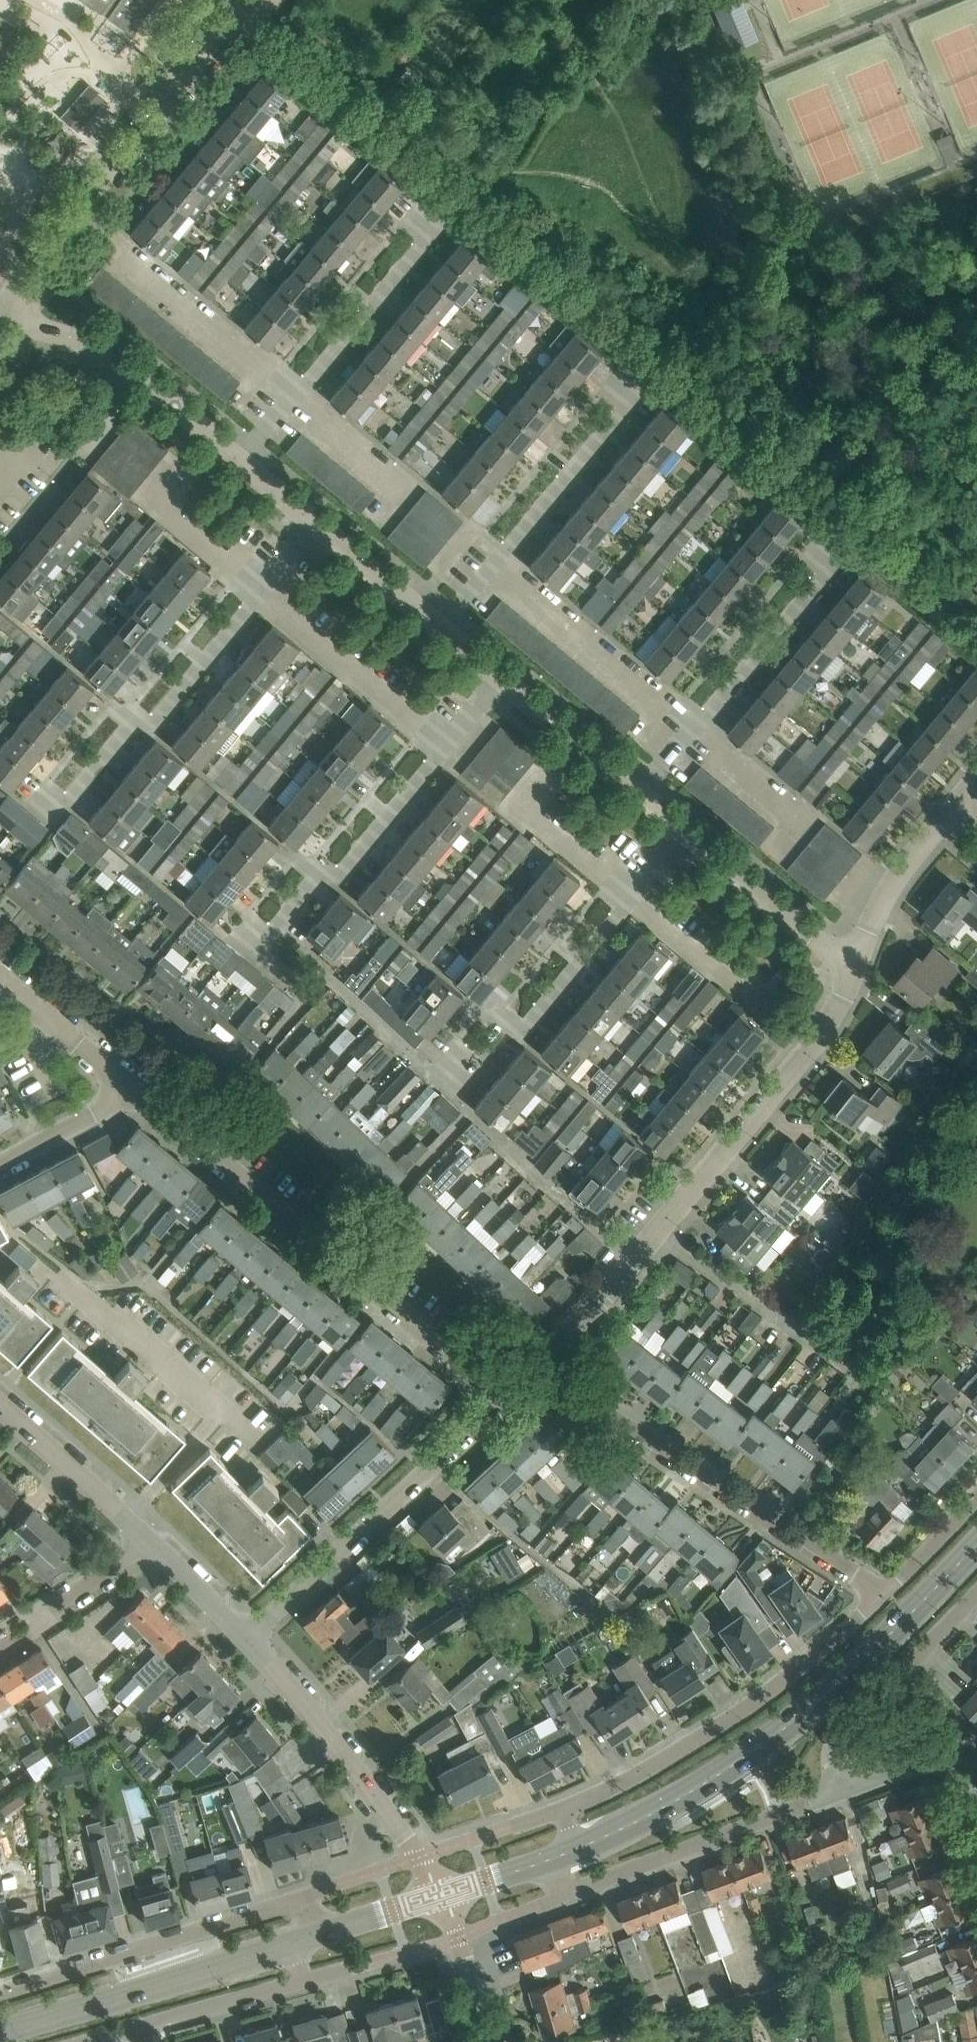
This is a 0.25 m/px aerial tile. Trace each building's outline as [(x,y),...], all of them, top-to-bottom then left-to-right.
[(100,11),(103,7),(110,12),(108,16),(132,33),(155,0),(84,0),(100,11)] [(16,26),(0,15),(0,49),(16,26)] [(271,112),(288,92),(263,72),(246,92),(271,112)] [(80,105),(67,120),(78,129),(104,99),(89,85),(75,101),(80,105)] [(254,132),(271,112),(246,92),(230,112),(254,132)] [(237,153),(254,132),(230,112),(213,133),(237,153)] [(327,132),(318,124),(304,141),(313,148),(327,132)] [(196,153),(221,173),(228,179),(245,159),(237,153),(213,133),(196,153)] [(318,152),(327,160),(341,143),(332,135),(318,152)] [(288,161),(297,168),(311,151),(302,144),(288,161)] [(204,193),(221,173),(196,153),(180,173),(204,193)] [(301,172),(310,180),(321,188),(335,171),(316,155),(301,172)] [(271,181),(280,188),(294,171),(285,164),(271,181)] [(385,208),(402,187),(378,167),(361,187),(385,208)] [(163,193),(187,213),(195,220),(212,200),(204,193),(180,173),(163,193)] [(285,192),(294,200),(308,182),(299,175),(285,192)] [(254,201),(263,208),(278,191),(269,184),(254,201)] [(368,228),(385,208),(361,187),(344,207),(368,228)] [(170,233),(187,213),(163,193),(146,213),(170,233)] [(282,195),(268,212),(277,220),(282,224),(296,207),(291,202),(282,195)] [(368,228),(344,207),(344,208),(332,197),(323,208),(335,219),(327,228),(352,248),(368,228)] [(238,221),(247,228),(261,211),(252,204),(238,221)] [(178,239),(170,233),(146,213),(129,233),(154,253),(164,241),(172,247),(178,239)] [(251,232),(260,240),(275,222),(266,215),(251,232)] [(221,241),(230,248),(245,231),(235,223),(221,241)] [(335,268),(352,248),(327,228),(311,248),(335,268)] [(249,235),(235,252),(244,260),(258,242),(249,235)] [(335,268),(311,248),(301,239),(284,260),(286,262),(318,288),(335,268)] [(491,278),(499,269),(463,239),(446,259),(471,279),(479,269),(491,278)] [(204,260),(214,268),(228,251),(219,243),(204,260)] [(218,272),(227,279),(241,262),(233,255),(218,272)] [(454,299),(471,279),(446,259),(430,279),(454,299)] [(301,308),(318,288),(286,262),(279,270),(287,276),(277,288),(301,308)] [(211,271),(202,264),(188,281),(197,288),(211,271)] [(95,293),(111,274),(101,267),(86,285),(95,293)] [(104,301),(120,282),(111,274),(95,293),(104,301)] [(224,283),(215,275),(201,292),(210,300),(224,283)] [(437,319),(454,299),(430,279),(413,299),(437,319)] [(114,308),(129,290),(120,282),(104,301),(114,308)] [(285,328),(301,308),(277,288),(260,308),(285,328)] [(123,316),(138,297),(129,290),(114,308),(123,316)] [(132,324),(148,305),(138,297),(123,316),(132,324)] [(420,339),(437,319),(413,299),(396,319),(420,339)] [(532,302),(518,319),(526,327),(537,314),(541,309),(532,302)] [(141,331),(157,313),(148,305),(132,324),(141,331)] [(268,348),(285,328),(260,308),(244,328),(268,348)] [(487,328),(496,335),(510,318),(502,310),(487,328)] [(150,339),(166,320),(157,313),(141,331),(150,339)] [(404,359),(420,339),(396,319),(379,339),(404,359)] [(160,347),(175,328),(166,320),(150,339),(160,347)] [(501,339),(510,346),(524,329),(515,322),(501,339)] [(169,354),(184,336),(175,328),(160,347),(169,354)] [(471,348),(480,355),(494,338),(485,330),(471,348)] [(585,374),(602,354),(575,331),(558,352),(585,374)] [(178,362),(194,343),(184,336),(169,354),(178,362)] [(387,379),(404,359),(379,339),(363,359),(387,379)] [(484,359),(493,366),(507,349),(499,342),(484,359)] [(187,370),(203,351),(194,343),(178,362),(187,370)] [(454,367),(463,375),(477,358),(468,350),(454,367)] [(197,377),(212,359),(203,351),(187,370),(197,377)] [(568,394),(585,374),(558,352),(541,372),(568,394)] [(206,385),(221,366),(212,359),(197,377),(206,385)] [(370,399),(387,379),(363,359),(346,379),(370,399)] [(468,379),(477,386),(491,369),(482,362),(468,379)] [(215,393),(231,374),(221,366),(206,385),(215,393)] [(437,387),(446,395),(461,378),(452,370),(437,387)] [(552,414),(568,394),(541,372),(524,392),(552,414)] [(215,393),(225,401),(240,382),(231,374),(215,393)] [(354,420),(370,399),(346,379),(329,399),(354,420)] [(451,399),(460,406),(474,389),(465,382),(451,399)] [(421,408),(430,415),(444,398),(435,390),(421,408)] [(535,434),(552,414),(524,392),(508,412),(535,434)] [(434,419),(443,426),(458,409),(449,402),(434,419)] [(673,448),(690,428),(663,405),(646,425),(673,448)] [(404,427),(413,435),(428,418),(418,410),(404,427)] [(518,455),(535,434),(508,412),(491,432),(518,455)] [(141,442),(149,433),(131,419),(124,428),(141,442)] [(418,439),(427,446),(441,429),(432,422),(418,439)] [(657,468),(673,448),(646,425),(630,445),(657,468)] [(391,427),(383,438),(391,444),(388,448),(396,455),(411,438),(402,431),(399,434),(391,427)] [(133,453),(141,442),(124,428),(115,438),(133,453)] [(501,475),(518,455),(491,432),(474,452),(501,475)] [(160,459),(168,450),(149,433),(141,442),(160,459)] [(295,460),(311,441),(301,433),(286,452),(295,460)] [(125,462),(133,453),(115,438),(107,448),(125,462)] [(304,467),(320,449),(311,441),(295,460),(304,467)] [(152,469),(160,459),(141,442),(133,453),(152,469)] [(424,450),(415,442),(401,459),(410,467),(424,450)] [(640,488),(657,468),(630,445),(613,465),(640,488)] [(117,472),(125,462),(107,448),(99,458),(117,472)] [(314,475),(329,456),(320,449),(304,467),(314,475)] [(485,495),(501,475),(474,452),(458,472),(485,495)] [(145,478),(152,469),(133,453),(125,462),(145,478)] [(323,482),(338,464),(329,456),(314,475),(323,482)] [(727,464),(718,457),(704,474),(713,481),(727,464)] [(109,481),(117,472),(99,458),(92,466),(109,481)] [(136,488),(145,478),(125,462),(117,472),(136,488)] [(332,490),(347,472),(338,464),(323,482),(332,490)] [(623,508),(640,488),(613,465),(596,486),(623,508)] [(726,493),(740,476),(732,468),(717,485),(726,493)] [(71,492),(94,512),(104,520),(121,499),(88,471),(71,492)] [(129,497),(136,488),(117,472),(109,481),(129,497)] [(341,498),(356,479),(347,472),(332,490),(341,498)] [(468,515),(485,495),(458,472),(441,492),(468,515)] [(687,494),(696,501),(710,484),(701,477),(687,494)] [(350,505),(366,487),(356,479),(341,498),(350,505)] [(607,528),(623,508),(596,486),(579,506),(607,528)] [(350,505),(360,513),(375,495),(366,487),(350,505)] [(701,505),(710,513),(724,496),(715,488),(701,505)] [(436,515),(444,506),(426,490),(418,500),(436,515)] [(77,532),(94,512),(71,492),(53,512),(77,532)] [(671,514),(679,521),(694,504),(685,497),(671,514)] [(429,524),(436,515),(418,500),(410,509),(429,524)] [(777,502),(761,521),(785,541),(802,520),(777,500),(777,501),(777,502)] [(436,515),(455,530),(463,521),(444,506),(436,515)] [(590,548),(607,528),(579,506),(563,526),(590,548)] [(684,525),(693,533),(707,516),(698,508),(684,525)] [(421,533),(429,524),(410,509),(403,518),(421,533)] [(61,552),(77,532),(53,512),(37,532),(61,552)] [(677,524),(668,517),(664,513),(650,530),(663,541),(677,524)] [(447,539),(455,530),(436,515),(429,524),(447,539)] [(135,517),(121,533),(130,541),(143,524),(135,517)] [(413,542),(421,533),(403,518),(395,527),(413,542)] [(151,525),(135,545),(143,553),(160,532),(164,527),(155,520),(151,525)] [(744,541),(768,561),(785,541),(761,521),(744,541)] [(440,549),(447,539),(429,524),(421,533),(440,549)] [(573,568),(590,548),(563,526),(546,546),(573,568)] [(406,552),(413,542),(395,527),(387,536),(406,552)] [(667,545),(676,553),(691,536),(682,528),(667,545)] [(71,560),(61,552),(37,532),(29,541),(26,539),(18,550),(20,552),(21,553),(44,572),(54,560),(64,568),(71,560)] [(116,558),(130,541),(121,533),(107,550),(116,558)] [(432,558),(440,549),(421,533),(413,542),(432,558)] [(637,554),(646,561),(660,544),(652,537),(637,554)] [(728,560),(727,561),(751,581),(768,561),(744,541),(728,560)] [(424,567),(432,558),(413,542),(406,552),(424,567)] [(126,573),(143,553),(135,545),(117,565),(126,573)] [(556,588),(573,568),(546,546),(529,566),(556,588)] [(651,565),(660,573),(674,556),(665,548),(651,565)] [(193,594),(210,573),(183,551),(166,571),(193,594)] [(55,581),(44,572),(21,553),(13,562),(10,560),(2,570),(4,571),(3,572),(28,591),(37,581),(48,590),(55,581)] [(87,574),(96,581),(110,564),(102,557),(87,574)] [(621,574),(630,581),(644,564),(635,557),(621,574)] [(711,581),(735,601),(751,581),(727,561),(727,562),(711,580),(711,581)] [(110,592),(126,573),(117,565),(101,585),(110,592)] [(634,585),(643,593),(657,576),(649,568),(634,585)] [(177,614),(193,594),(166,571),(149,592),(177,614)] [(28,591),(3,572),(4,573),(0,578),(0,603),(12,613),(12,612),(22,621),(39,600),(28,591)] [(863,572),(846,592),(870,612),(886,592),(887,593),(887,592),(863,572)] [(80,601),(96,581),(87,574),(71,594),(80,601)] [(613,582),(604,594),(613,601),(627,584),(618,576),(613,582)] [(709,583),(694,601),(718,621),(735,601),(711,581),(709,583)] [(94,613),(110,592),(101,585),(84,605),(94,613)] [(618,605),(626,613),(641,596),(632,588),(618,605)] [(591,610),(587,614),(596,622),(613,601),(600,590),(589,603),(589,608),(591,610)] [(160,634),(177,614),(149,592),(133,611),(160,634)] [(846,592),(830,612),(863,639),(879,620),(870,612),(846,592)] [(63,621),(80,601),(71,594),(54,614),(63,621)] [(495,626),(511,608),(501,600),(486,618),(495,626)] [(677,621),(701,641),(718,621),(694,601),(677,621)] [(77,633),(94,613),(84,605),(68,625),(77,633)] [(505,634),(520,615),(511,608),(495,626),(505,634)] [(615,608),(601,626),(610,633),(624,616),(615,608)] [(21,645),(29,635),(0,610),(0,628),(21,645)] [(144,654),(160,634),(133,611),(116,631),(144,654)] [(830,612),(813,632),(837,652),(853,632),(862,640),(863,639),(830,612)] [(54,614),(41,630),(50,637),(63,621),(54,614)] [(514,641),(529,623),(520,615),(505,634),(514,641)] [(660,641),(684,661),(701,641),(677,621),(661,640),(661,641),(660,641)] [(523,649),(538,630),(529,623),(514,641),(523,649)] [(918,623),(904,641),(913,648),(927,631),(918,623)] [(282,667),(299,647),(272,624),(255,645),(282,667)] [(60,653),(77,633),(68,625),(51,645),(60,653)] [(532,657),(547,638),(538,630),(523,649),(532,657)] [(127,674),(144,654),(116,631),(100,651),(127,674)] [(813,632),(796,652),(820,672),(837,652),(813,632)] [(917,652),(926,659),(941,642),(932,635),(917,652)] [(541,664),(557,646),(547,638),(532,657),(541,664)] [(17,659),(26,667),(43,647),(34,639),(17,659)] [(644,660),(643,661),(668,681),(684,661),(660,641),(659,643),(645,660),(644,660)] [(887,661),(896,668),(910,651),(901,643),(887,661)] [(244,652),(235,663),(238,665),(272,693),(289,673),(282,667),(255,645),(253,647),(250,645),(248,645),(244,649),(244,652)] [(550,672),(566,653),(557,646),(541,664),(550,672)] [(110,694),(127,674),(100,651),(83,672),(110,694)] [(796,652),(779,672),(803,692),(820,672),(796,652)] [(560,680),(575,661),(566,653),(550,672),(560,680)] [(901,672),(910,679),(924,662),(915,655),(901,672)] [(10,687),(26,667),(17,659),(0,679),(10,687)] [(569,687),(584,669),(575,661),(560,680),(569,687)] [(885,663),(871,680),(879,688),(894,671),(885,663)] [(231,674),(222,685),(249,707),(258,715),(275,695),(272,693),(238,665),(236,668),(233,665),(228,671),(231,674)] [(331,674),(322,666),(319,670),(314,666),(300,683),(305,687),(314,694),(331,674)] [(960,687),(976,701),(976,667),(960,687)] [(77,709),(94,689),(68,668),(51,688),(77,709)] [(578,695),(593,676),(584,669),(569,687),(578,695)] [(779,672),(763,692),(786,712),(803,692),(779,672)] [(884,692),(893,699),(907,682),(898,675),(884,692)] [(587,702),(602,684),(593,676),(578,695),(587,702)] [(10,687),(0,679),(0,699),(10,687)] [(319,698),(328,706),(342,689),(333,681),(319,698)] [(854,700),(863,708),(877,691),(868,683),(854,700)] [(596,710),(612,692),(602,684),(587,702),(596,710)] [(214,694),(205,705),(232,727),(249,707),(222,685),(220,688),(216,685),(211,691),(214,694)] [(976,716),(976,701),(960,687),(944,707),(968,727),(976,716)] [(60,729),(77,709),(51,688),(35,708),(60,729)] [(288,706),(298,714),(312,697),(302,689),(294,700),(288,706)] [(605,718),(621,699),(612,692),(596,710),(605,718)] [(763,692),(746,712),(770,732),(786,712),(763,692)] [(867,712),(877,719),(891,702),(882,695),(867,712)] [(319,698),(302,718),(311,726),(328,706),(319,698)] [(615,725),(630,707),(621,699),(605,718),(615,725)] [(837,720),(846,728),(860,711),(852,703),(837,720)] [(368,704),(368,705),(351,725),(378,747),(395,727),(368,704)] [(198,714),(188,725),(215,748),(222,740),(232,727),(205,705),(203,708),(200,705),(195,711),(198,714)] [(281,734),(298,714),(288,706),(272,726),(281,734)] [(615,725),(624,733),(640,715),(630,707),(615,725)] [(951,747),(968,727),(944,707),(927,727),(951,747)] [(44,749),(60,729),(35,708),(18,728),(44,749)] [(746,712),(729,732),(753,752),(754,752),(754,751),(770,732),(746,712)] [(851,732),(860,739),(874,722),(865,715),(851,732)] [(18,728),(6,718),(0,725),(1,730),(10,738),(2,748),(27,769),(44,749),(18,728)] [(295,746),(311,726),(302,718),(286,738),(295,746)] [(821,740),(829,748),(844,731),(835,723),(821,740)] [(198,768),(215,748),(188,725),(171,745),(198,768)] [(361,767),(378,747),(351,725),(334,745),(361,767)] [(510,750),(518,741),(500,726),(492,735),(510,750)] [(934,767),(951,747),(927,727),(910,747),(934,767)] [(269,730),(255,746),(265,755),(279,738),(269,730)] [(502,760),(510,750),(492,735),(484,745),(502,760)] [(848,735),(834,752),(843,759),(858,742),(848,735)] [(827,751),(818,743),(809,736),(795,752),(804,760),(813,768),(827,751)] [(279,765),(295,746),(286,738),(269,758),(279,765)] [(165,783),(183,762),(155,740),(138,760),(165,783)] [(529,766),(537,756),(518,741),(510,750),(529,766)] [(345,787),(361,767),(334,745),(318,765),(345,787)] [(494,770),(502,760),(484,745),(476,754),(494,770)] [(918,787),(934,767),(910,747),(893,767),(918,787)] [(27,769),(2,748),(0,750),(0,781),(10,790),(27,769)] [(252,750),(252,749),(239,766),(249,774),(262,758),(252,750)] [(521,776),(529,766),(510,750),(502,760),(521,776)] [(486,780),(494,770),(476,754),(468,764),(486,780)] [(833,785),(847,768),(832,754),(817,772),(833,785)] [(345,787),(318,765),(308,757),(292,777),(301,785),(328,807),(345,787)] [(283,769),(279,765),(269,758),(252,778),(267,789),(283,769)] [(248,775),(233,761),(230,759),(212,780),(231,795),(248,775)] [(149,803),(165,783),(138,760),(122,780),(149,803)] [(513,785),(521,776),(502,760),(494,770),(513,785)] [(796,788),(810,771),(802,763),(787,781),(796,788)] [(479,789),(486,780),(468,764),(460,773),(479,789)] [(695,792),(710,774),(701,766),(685,784),(695,792)] [(901,807),(918,787),(893,767),(877,787),(901,807)] [(505,795),(513,785),(494,770),(486,780),(505,795)] [(704,800),(719,781),(710,774),(695,792),(704,800)] [(816,805),(831,788),(815,774),(801,792),(816,805)] [(270,792),(267,789),(252,778),(235,799),(252,813),(270,792)] [(466,821),(483,801),(456,778),(439,798),(466,821)] [(132,823),(149,803),(122,780),(105,800),(132,823)] [(497,804),(505,795),(486,780),(479,789),(497,804)] [(188,801),(198,810),(215,789),(205,781),(188,801)] [(713,807),(729,789),(719,781),(704,800),(713,807)] [(311,827),(328,807),(301,785),(284,805),(311,827)] [(884,827),(901,807),(877,787),(860,807),(884,827)] [(722,815),(738,796),(729,789),(713,807),(722,815)] [(212,821),(228,801),(219,793),(202,813),(212,821)] [(11,830),(26,811),(22,807),(6,794),(0,802),(0,821),(11,830)] [(731,823),(747,804),(738,796),(722,815),(731,823)] [(476,829),(466,821),(439,798),(423,818),(450,841),(459,831),(469,839),(476,829)] [(115,843),(132,823),(105,800),(88,821),(115,843)] [(198,810),(188,801),(171,822),(181,830),(198,810)] [(740,830),(756,812),(747,804),(731,823),(740,830)] [(294,848),(311,827),(284,805),(267,825),(294,848)] [(867,848),(884,827),(860,807),(843,827),(867,848)] [(26,811),(11,830),(31,847),(39,838),(47,829),(28,812),(27,812),(26,811)] [(750,838),(765,819),(756,812),(740,830),(750,838)] [(195,841),(212,821),(202,813),(185,833),(195,841)] [(75,846),(89,829),(71,814),(56,831),(75,846)] [(167,818),(150,838),(155,842),(165,850),(181,830),(171,822),(167,818)] [(433,861),(450,841),(423,818),(406,838),(433,861)] [(750,838),(759,846),(775,827),(765,819),(750,838)] [(261,862),(278,842),(252,820),(234,840),(261,862)] [(513,831),(503,823),(489,840),(499,848),(513,831)] [(836,848),(844,838),(825,823),(818,832),(836,848)] [(75,846),(73,849),(78,853),(86,860),(93,866),(102,854),(109,846),(89,829),(75,846)] [(534,844),(529,839),(520,832),(503,851),(517,863),(534,844)] [(828,857),(836,848),(818,832),(810,841),(828,857)] [(179,861),(195,841),(185,833),(169,853),(179,861)] [(417,881),(433,861),(406,838),(389,858),(417,881)] [(854,863),(862,854),(844,838),(836,848),(854,863)] [(245,882),(261,862),(234,840),(218,860),(245,882)] [(821,866),(828,857),(810,841),(802,851),(821,866)] [(165,850),(155,842),(138,862),(148,870),(165,850)] [(496,851),(486,843),(473,860),(482,868),(496,851)] [(122,871),(129,862),(109,846),(102,854),(109,861),(102,869),(114,879),(121,870),(122,871)] [(847,872),(854,863),(836,848),(828,857),(847,872)] [(813,875),(821,866),(802,851),(795,860),(813,875)] [(162,882),(179,861),(169,853),(151,874),(162,882)] [(510,862),(501,854),(486,871),(496,879),(510,862)] [(33,855),(5,888),(26,906),(53,871),(33,855)] [(14,868),(0,856),(0,885),(14,868)] [(839,881),(847,872),(828,857),(821,866),(839,881)] [(425,888),(417,881),(389,858),(373,878),(400,901),(408,908),(425,888)] [(535,878),(562,901),(579,880),(552,858),(535,878)] [(228,902),(245,882),(218,860),(201,880),(228,902)] [(473,860),(456,880),(466,888),(482,868),(473,860)] [(805,884),(813,875),(795,860),(787,869),(805,884)] [(129,862),(122,871),(138,885),(145,876),(129,862)] [(228,902),(201,880),(185,866),(176,877),(192,891),(184,901),(211,923),(228,902)] [(832,890),(839,881),(821,866),(813,875),(832,890)] [(53,871),(26,906),(46,923),(66,899),(72,891),(61,883),(64,880),(53,871)] [(470,892),(479,899),(494,882),(485,874),(470,892)] [(824,900),(832,890),(813,875),(805,884),(824,900)] [(383,921),(400,901),(373,878),(356,899),(383,921)] [(546,921),(562,901),(535,878),(519,898),(546,921)] [(456,880),(440,900),(449,908),(466,888),(456,880)] [(925,912),(938,922),(930,931),(947,945),(955,935),(948,930),(962,914),(976,927),(976,895),(970,889),(967,893),(952,880),(925,912)] [(161,904),(168,895),(152,881),(145,891),(161,904)] [(463,919),(479,899),(470,892),(453,911),(463,919)] [(323,914),(350,936),(367,916),(340,893),(323,914)] [(161,904),(182,921),(189,913),(168,895),(161,904)] [(529,941),(546,921),(519,898),(502,918),(529,941)] [(66,939),(85,915),(66,899),(46,923),(66,939)] [(433,928),(449,908),(440,900),(423,920),(433,928)] [(86,956),(112,924),(91,906),(85,915),(66,939),(86,956)] [(446,939),(463,919),(453,911),(437,931),(446,939)] [(333,957),(350,936),(323,914),(306,934),(333,957)] [(214,933),(198,920),(194,916),(187,925),(207,942),(214,933)] [(513,961),(529,941),(502,918),(485,938),(513,961)] [(415,949),(433,928),(423,920),(406,941),(415,949)] [(105,972),(125,949),(132,940),(112,924),(86,956),(105,972)] [(429,960),(446,939),(437,931),(419,952),(429,960)] [(624,952),(651,974),(668,954),(671,949),(659,939),(655,943),(641,931),(624,952)] [(234,950),(223,940),(214,933),(207,942),(199,952),(219,969),(234,950)] [(373,956),(382,963),(399,942),(390,935),(373,956)] [(496,981),(513,961),(485,938),(469,958),(496,981)] [(386,967),(396,975),(413,954),(403,946),(386,967)] [(919,955),(896,983),(921,1004),(943,978),(947,981),(958,968),(934,947),(924,960),(919,955)] [(126,989),(145,965),(125,949),(105,972),(126,989)] [(247,976),(254,967),(234,950),(219,969),(239,985),(247,976)] [(634,995),(651,974),(624,952),(607,972),(634,995)] [(178,978),(184,971),(163,954),(157,961),(136,985),(157,1002),(178,978)] [(344,980),(342,982),(356,994),(357,993),(365,983),(382,963),(373,956),(357,975),(352,971),(344,980)] [(479,1001),(496,981),(469,958),(452,979),(479,1001)] [(274,984),(254,967),(247,976),(261,988),(254,998),(259,1002),(274,984)] [(965,975),(976,985),(976,972),(972,967),(965,975)] [(618,1015),(634,995),(607,972),(591,992),(618,1015)] [(446,1016),(463,995),(435,973),(418,993),(446,1016)] [(674,994),(684,1001),(697,985),(688,977),(674,994)] [(177,1019),(198,995),(198,990),(191,983),(187,985),(178,978),(157,1002),(177,1019)] [(698,1014),(719,988),(709,979),(687,1005),(696,1012),(698,1014)] [(287,1010),(294,1000),(274,984),(259,1002),(238,1028),(217,1053),(237,1069),(267,1034),(253,1023),(266,1008),(268,1009),(275,1000),(287,1010)] [(369,987),(362,996),(408,1039),(418,1028),(401,1014),(371,985),(369,987)] [(601,1034),(618,1015),(591,992),(574,1012),(601,1034)] [(429,1036),(446,1016),(418,993),(401,1014),(418,1028),(429,1036)] [(684,1001),(674,994),(657,1014),(667,1022),(684,1001)] [(197,1036),(217,1011),(198,995),(177,1019),(197,1036)] [(217,1053),(238,1028),(226,1018),(234,1008),(225,1001),(217,1011),(197,1036),(217,1053)] [(740,1013),(744,1009),(734,1001),(723,1015),(732,1022),(722,1033),(723,1034),(747,1054),(764,1033),(740,1013)] [(337,1017),(336,1018),(343,1025),(355,1012),(348,1005),(337,1017)] [(682,1029),(696,1012),(687,1005),(674,1022),(682,1029)] [(584,1054),(601,1034),(574,1012),(557,1032),(584,1054)] [(657,1014),(640,1034),(650,1042),(667,1022),(657,1014)] [(920,1056),(927,1052),(936,1059),(950,1043),(917,1016),(905,1032),(892,1021),(866,1051),(876,1060),(876,1061),(880,1064),(880,1063),(890,1072),(905,1055),(912,1057),(920,1056)] [(288,1107),(354,1035),(346,1027),(329,1046),(330,1047),(312,1065),(311,1064),(302,1074),(292,1065),(270,1090),(288,1107)] [(654,1045),(663,1053),(677,1036),(668,1028),(654,1045)] [(364,1063),(383,1042),(372,1032),(352,1053),(364,1063)] [(567,1075),(584,1054),(557,1032),(540,1052),(567,1075)] [(307,1034),(293,1048),(301,1056),(302,1056),(315,1042),(307,1034)] [(634,1061),(650,1042),(640,1034),(624,1053),(634,1061)] [(730,1073),(747,1054),(723,1034),(706,1054),(730,1073)] [(307,1125),(330,1100),(357,1071),(347,1063),(330,1082),(321,1074),(354,1037),(355,1036),(354,1035),(288,1107),(307,1125)] [(375,1074),(395,1053),(383,1042),(364,1063),(364,1064),(356,1072),(365,1080),(372,1072),(375,1074)] [(649,1069),(663,1053),(654,1045),(640,1062),(649,1069)] [(270,1090),(292,1065),(273,1047),(251,1072),(270,1090)] [(507,1067),(534,1090),(551,1069),(524,1047),(507,1067)] [(617,1082),(634,1061),(624,1053),(614,1065),(610,1061),(603,1069),(608,1073),(607,1073),(617,1082)] [(713,1094),(730,1073),(706,1054),(689,1075),(713,1094)] [(389,1111),(421,1077),(408,1065),(375,1100),(380,1104),(368,1117),(359,1109),(376,1090),(375,1088),(325,1142),(344,1159),(366,1134),(367,1135),(376,1126),(390,1112),(389,1111)] [(518,1110),(534,1090),(507,1067),(491,1087),(518,1110)] [(630,1092),(644,1076),(635,1068),(621,1085),(630,1092)] [(600,1102),(617,1082),(607,1073),(590,1094),(600,1102)] [(697,1114),(713,1094),(689,1075),(673,1094),(697,1114)] [(826,1094),(829,1096),(826,1099),(834,1106),(833,1107),(837,1110),(838,1109),(858,1124),(856,1121),(867,1107),(886,1122),(902,1103),(881,1087),(871,1099),(844,1078),(838,1085),(835,1083),(826,1094)] [(325,1142),(375,1088),(367,1081),(349,1100),(349,1101),(341,1110),(330,1100),(307,1125),(325,1142)] [(420,1114),(439,1093),(429,1084),(401,1114),(404,1116),(386,1135),(385,1135),(377,1144),(367,1135),(366,1134),(344,1159),(363,1177),(386,1152),(394,1143),(395,1144),(413,1124),(412,1123),(420,1114)] [(613,1113),(630,1092),(621,1085),(604,1105),(613,1113)] [(664,1086),(656,1096),(665,1104),(657,1114),(681,1134),(697,1114),(673,1094),(664,1086)] [(501,1130),(518,1110),(491,1087),(474,1108),(501,1130)] [(567,1117),(584,1096),(574,1088),(557,1109),(567,1117)] [(420,1114),(440,1133),(461,1111),(441,1092),(439,1093),(420,1114)] [(14,1122),(7,1108),(8,1107),(6,1103),(5,1104),(0,1095),(0,1129),(14,1122)] [(571,1121),(579,1128),(597,1107),(588,1099),(571,1121)] [(681,1134),(647,1106),(645,1104),(638,1113),(650,1122),(640,1135),(663,1154),(681,1134)] [(550,1137),(567,1117),(557,1109),(541,1129),(550,1137)] [(917,1117),(909,1127),(918,1135),(927,1125),(917,1117)] [(491,1139),(472,1121),(462,1132),(481,1150),(491,1139)] [(566,1144),(579,1128),(571,1121),(557,1137),(566,1144)] [(541,1129),(540,1129),(534,1124),(526,1133),(520,1129),(512,1139),(524,1149),(533,1157),(550,1137),(541,1129)] [(116,1151),(136,1167),(158,1141),(157,1141),(156,1142),(138,1127),(139,1126),(138,1125),(116,1151)] [(630,1169),(647,1149),(622,1128),(605,1149),(630,1169)] [(82,1145),(91,1161),(114,1148),(116,1146),(107,1132),(82,1145)] [(382,1194),(427,1147),(419,1139),(405,1153),(403,1152),(395,1161),(386,1152),(363,1177),(382,1194)] [(555,1140),(535,1164),(550,1176),(569,1152),(555,1140)] [(824,1143),(821,1147),(815,1142),(806,1151),(793,1140),(790,1143),(786,1141),(780,1155),(778,1158),(816,1190),(839,1162),(832,1157),(835,1154),(824,1143)] [(158,1141),(136,1167),(156,1183),(178,1158),(177,1157),(176,1158),(158,1143),(159,1142),(158,1141)] [(630,1169),(605,1149),(599,1143),(591,1152),(598,1158),(589,1169),(588,1169),(613,1190),(630,1169)] [(49,1163),(66,1195),(67,1195),(71,1203),(70,1204),(83,1228),(93,1222),(81,1198),(98,1189),(93,1181),(94,1180),(77,1148),(49,1163)] [(435,1198),(435,1199),(473,1158),(464,1149),(453,1160),(434,1180),(425,1172),(417,1181),(417,1180),(393,1205),(412,1223),(435,1198)] [(964,1163),(971,1173),(976,1169),(976,1155),(964,1163)] [(176,1200),(197,1174),(197,1173),(195,1175),(177,1160),(178,1158),(156,1184),(156,1183),(131,1212),(140,1220),(165,1191),(176,1200)] [(793,1217),(816,1190),(778,1158),(775,1161),(763,1169),(765,1173),(763,1176),(776,1187),(769,1196),(793,1217)] [(588,1169),(589,1169),(579,1160),(571,1171),(581,1179),(568,1194),(583,1206),(586,1201),(596,1210),(613,1190),(588,1169)] [(40,1209),(66,1195),(49,1163),(22,1177),(40,1209)] [(861,1170),(847,1187),(865,1203),(880,1185),(861,1170)] [(176,1200),(196,1217),(217,1191),(216,1189),(215,1191),(197,1176),(198,1174),(197,1174),(176,1200)] [(111,1197),(120,1205),(138,1184),(128,1176),(111,1197)] [(40,1209),(22,1177),(0,1189),(0,1199),(13,1223),(40,1209)] [(473,1180),(454,1200),(463,1208),(482,1188),(473,1180)] [(793,1217),(769,1196),(761,1206),(747,1194),(745,1197),(741,1196),(735,1209),(732,1212),(760,1235),(771,1244),(793,1217)] [(455,1217),(463,1208),(454,1200),(446,1209),(435,1199),(435,1198),(412,1223),(431,1240),(454,1216),(455,1217)] [(473,1216),(482,1225),(499,1207),(491,1199),(473,1216)] [(218,1246),(240,1219),(220,1203),(198,1229),(190,1238),(189,1238),(173,1258),(182,1266),(207,1237),(218,1246)] [(516,1208),(510,1214),(519,1223),(525,1217),(516,1208)] [(167,1209),(150,1230),(160,1237),(177,1217),(168,1210),(167,1209)] [(74,1232),(56,1211),(46,1219),(64,1240),(74,1232)] [(752,1244),(760,1235),(732,1212),(730,1215),(717,1224),(720,1227),(717,1230),(731,1242),(723,1252),(747,1272),(763,1254),(752,1244)] [(510,1214),(491,1234),(500,1243),(519,1223),(510,1214)] [(843,1214),(834,1224),(844,1232),(852,1222),(843,1214)] [(455,1217),(454,1216),(431,1240),(450,1258),(472,1234),(473,1234),(482,1225),(473,1216),(464,1226),(455,1217)] [(577,1234),(585,1226),(573,1216),(566,1224),(577,1234)] [(238,1262),(259,1236),(240,1219),(218,1246),(238,1262)] [(8,1235),(0,1220),(0,1240),(8,1235)] [(26,1232),(47,1249),(54,1241),(33,1224),(26,1232)] [(584,1247),(592,1255),(603,1244),(585,1226),(577,1234),(574,1238),(584,1247)] [(832,1228),(821,1241),(836,1253),(844,1238),(832,1228)] [(519,1260),(533,1244),(538,1240),(528,1232),(510,1251),(519,1260)] [(491,1234),(482,1243),(473,1234),(472,1234),(450,1258),(468,1275),(491,1251),(492,1252),(500,1243),(491,1234)] [(258,1279),(279,1252),(259,1236),(238,1262),(258,1279)] [(558,1237),(546,1249),(547,1250),(555,1257),(556,1257),(564,1248),(567,1245),(558,1237)] [(584,1247),(574,1238),(567,1245),(564,1248),(571,1254),(577,1254),(584,1247)] [(140,1259),(151,1245),(144,1239),(133,1253),(140,1259)] [(533,1244),(519,1260),(510,1269),(487,1293),(505,1310),(528,1286),(555,1257),(547,1250),(543,1254),(533,1244)] [(819,1248),(814,1253),(815,1259),(820,1263),(820,1268),(826,1273),(836,1255),(826,1246),(824,1248),(819,1248)] [(99,1249),(90,1256),(98,1268),(108,1262),(99,1249)] [(139,1270),(129,1256),(126,1251),(109,1264),(121,1283),(139,1270)] [(492,1252),(491,1251),(468,1275),(487,1293),(510,1269),(492,1252)] [(277,1295),(299,1269),(279,1252),(258,1279),(277,1295)] [(69,1262),(83,1278),(93,1270),(79,1254),(69,1262)] [(202,1283),(219,1262),(210,1254),(192,1275),(202,1283)] [(687,1287),(697,1274),(677,1259),(667,1272),(687,1287)] [(19,1264),(5,1280),(22,1295),(36,1280),(19,1264)] [(165,1285),(176,1272),(169,1266),(158,1279),(165,1285)] [(297,1311),(319,1285),(299,1269),(277,1295),(297,1311)] [(239,1279),(231,1272),(229,1271),(218,1285),(227,1293),(239,1279)] [(553,1310),(575,1286),(565,1277),(556,1277),(539,1295),(528,1286),(505,1310),(524,1328),(546,1305),(547,1306),(548,1305),(553,1310)] [(708,1281),(704,1286),(705,1293),(712,1298),(719,1288),(708,1281)] [(0,1334),(8,1341),(1,1349),(17,1362),(52,1322),(34,1305),(33,1306),(36,1308),(31,1313),(0,1285),(0,1335),(0,1334)] [(316,1327),(338,1302),(319,1285),(297,1311),(316,1327)] [(249,1288),(237,1302),(246,1310),(259,1295),(249,1288)] [(337,1344),(358,1318),(338,1302),(316,1327),(337,1344)] [(802,1302),(794,1312),(803,1320),(812,1310),(802,1302)] [(710,1303),(696,1321),(705,1328),(720,1310),(710,1303)] [(278,1312),(269,1304),(252,1325),(261,1332),(278,1312)] [(641,1329),(630,1320),(623,1329),(622,1329),(601,1355),(621,1372),(642,1345),(650,1336),(650,1337),(668,1315),(658,1307),(641,1329)] [(752,1333),(760,1313),(746,1308),(738,1328),(752,1333)] [(298,1328),(289,1319),(271,1340),(281,1349),(298,1328)] [(348,1344),(337,1357),(347,1365),(358,1352),(370,1362),(392,1336),(371,1319),(366,1325),(349,1345),(348,1344)] [(678,1323),(661,1345),(670,1352),(671,1352),(687,1331),(678,1323)] [(932,1324),(922,1336),(929,1341),(936,1341),(943,1333),(932,1324)] [(62,1330),(33,1363),(43,1372),(37,1379),(53,1394),(60,1386),(68,1393),(61,1400),(102,1436),(108,1429),(116,1435),(110,1443),(127,1458),(133,1450),(141,1457),(134,1464),(150,1478),(185,1437),(167,1421),(166,1422),(168,1424),(164,1429),(73,1349),(77,1345),(79,1347),(80,1346),(62,1330)] [(319,1343),(310,1336),(292,1357),(302,1364),(319,1343)] [(389,1378),(411,1352),(392,1336),(370,1362),(389,1378)] [(698,1358),(707,1345),(698,1339),(681,1361),(690,1368),(698,1358)] [(641,1388),(662,1361),(670,1352),(661,1345),(654,1354),(642,1345),(621,1372),(641,1388)] [(718,1355),(709,1367),(718,1373),(732,1356),(723,1349),(718,1355)] [(409,1395),(431,1368),(411,1352),(389,1378),(409,1395)] [(766,1354),(752,1371),(762,1378),(775,1361),(766,1354)] [(347,1365),(337,1357),(320,1378),(330,1386),(347,1365)] [(683,1377),(661,1403),(662,1404),(668,1396),(688,1411),(707,1387),(718,1373),(709,1367),(698,1358),(690,1368),(683,1377)] [(129,1360),(115,1376),(132,1391),(146,1376),(129,1360)] [(641,1388),(661,1403),(683,1377),(663,1362),(662,1361),(641,1388)] [(736,1394),(753,1372),(743,1364),(726,1387),(734,1393),(736,1394)] [(429,1411),(450,1384),(431,1368),(409,1395),(429,1411)] [(933,1384),(950,1400),(960,1390),(942,1373),(933,1384)] [(340,1395),(350,1403),(367,1382),(358,1374),(340,1395)] [(283,1377),(271,1391),(286,1403),(298,1390),(283,1377)] [(971,1378),(963,1387),(975,1398),(974,1398),(976,1401),(976,1384),(971,1378)] [(773,1388),(763,1380),(746,1402),(756,1410),(773,1388)] [(311,1410),(326,1391),(316,1383),(304,1398),(311,1410)] [(707,1387),(688,1411),(708,1427),(727,1402),(707,1387)] [(752,1412),(726,1445),(727,1445),(733,1437),(753,1453),(772,1428),(773,1428),(780,1417),(781,1418),(798,1397),(788,1390),(772,1410),(771,1409),(762,1420),(752,1412)] [(377,1391),(367,1402),(360,1411),(370,1420),(386,1398),(377,1391)] [(924,1435),(955,1465),(974,1444),(954,1425),(965,1414),(950,1400),(934,1419),(937,1421),(924,1435)] [(726,1445),(752,1412),(747,1418),(727,1402),(708,1427),(727,1442),(725,1444),(726,1445)] [(335,1413),(355,1431),(364,1421),(343,1404),(335,1413)] [(800,1435),(803,1431),(817,1413),(808,1406),(791,1428),(800,1435)] [(398,1447),(407,1437),(396,1428),(406,1415),(397,1407),(380,1428),(398,1447)] [(792,1486),(802,1494),(856,1415),(854,1413),(846,1407),(835,1421),(832,1419),(814,1441),(803,1431),(800,1435),(793,1444),(773,1469),(792,1484),(791,1485),(792,1486)] [(544,1457),(563,1440),(540,1415),(521,1432),(544,1457)] [(324,1422),(315,1430),(334,1449),(343,1441),(324,1422)] [(297,1455),(311,1470),(320,1462),(288,1427),(258,1456),(274,1472),(291,1455),(293,1459),(297,1455)] [(348,1448),(373,1475),(395,1454),(370,1427),(348,1448)] [(793,1444),(773,1428),(772,1428),(753,1453),(773,1469),(793,1444)] [(525,1475),(544,1457),(521,1432),(502,1450),(525,1475)] [(923,1436),(921,1434),(908,1448),(907,1447),(887,1469),(896,1478),(900,1474),(905,1478),(916,1488),(927,1477),(936,1486),(955,1465),(924,1435),(923,1436)] [(204,1454),(178,1478),(187,1488),(180,1495),(195,1511),(202,1504),(210,1512),(202,1519),(240,1558),(247,1551),(254,1558),(247,1565),(262,1580),(284,1558),(310,1532),(287,1509),(277,1518),(272,1523),(219,1468),(223,1464),(226,1467),(227,1466),(210,1448),(204,1454)] [(350,1496),(373,1475),(348,1448),(326,1469),(350,1496)] [(514,1485),(525,1475),(502,1450),(483,1467),(506,1492),(507,1492),(515,1500),(514,1501),(531,1519),(534,1521),(542,1513),(522,1493),(514,1485)] [(610,1499),(631,1475),(612,1458),(614,1457),(612,1456),(590,1481),(591,1482),(583,1491),(582,1490),(564,1511),(557,1519),(568,1529),(575,1520),(573,1519),(590,1498),(599,1489),(610,1499)] [(560,1458),(551,1467),(572,1489),(577,1484),(581,1480),(569,1467),(560,1458)] [(488,1510),(506,1492),(483,1467),(464,1485),(488,1510)] [(328,1517),(350,1496),(326,1469),(303,1490),(328,1517)] [(817,1490),(827,1475),(819,1470),(809,1485),(817,1490)] [(903,1520),(913,1509),(902,1499),(904,1496),(877,1470),(851,1498),(871,1516),(860,1528),(880,1547),(904,1521),(903,1520)] [(278,1489),(262,1473),(247,1487),(263,1504),(278,1489)] [(542,1475),(532,1484),(551,1504),(553,1503),(557,1508),(563,1501),(559,1497),(561,1496),(542,1475)] [(629,1515),(650,1491),(631,1475),(610,1499),(629,1515)] [(18,1493),(0,1477),(0,1513),(18,1493)] [(290,1487),(281,1496),(298,1514),(307,1505),(290,1487)] [(648,1532),(669,1508),(650,1491),(629,1515),(648,1532)] [(648,1532),(628,1556),(636,1562),(654,1541),(666,1550),(695,1517),(675,1500),(669,1508),(653,1526),(653,1527),(648,1532)] [(490,1529),(470,1508),(459,1519),(444,1503),(420,1525),(444,1551),(456,1539),(467,1551),(489,1531),(491,1530),(490,1529)] [(2,1551),(6,1555),(24,1535),(35,1544),(53,1525),(32,1506),(15,1525),(13,1523),(0,1536),(0,1553),(2,1551)] [(602,1507),(584,1528),(591,1534),(610,1514),(602,1507)] [(520,1522),(504,1509),(496,1518),(512,1532),(520,1522)] [(666,1550),(648,1572),(657,1580),(673,1561),(682,1551),(693,1560),(714,1534),(695,1517),(666,1550)] [(541,1527),(534,1521),(531,1519),(520,1532),(529,1540),(541,1527)] [(621,1523),(602,1545),(612,1552),(630,1531),(621,1523)] [(53,1525),(35,1544),(35,1545),(24,1557),(52,1583),(72,1569),(62,1555),(73,1543),(53,1525)] [(736,1567),(727,1559),(734,1551),(714,1534),(693,1560),(668,1591),(675,1596),(700,1567),(711,1576),(708,1580),(717,1588),(736,1567)] [(552,1548),(541,1539),(535,1546),(546,1555),(552,1548)] [(736,1567),(773,1620),(774,1619),(786,1611),(789,1616),(788,1617),(797,1630),(802,1626),(804,1628),(816,1620),(814,1617),(820,1614),(817,1609),(824,1599),(807,1587),(804,1591),(795,1578),(787,1567),(771,1578),(771,1577),(764,1582),(754,1568),(765,1556),(755,1547),(756,1546),(755,1545),(736,1567)] [(519,1561),(501,1571),(507,1581),(525,1571),(524,1570),(519,1561)] [(358,1600),(377,1583),(363,1569),(344,1585),(358,1600)] [(770,1651),(757,1631),(770,1622),(736,1574),(719,1593),(735,1617),(720,1628),(729,1640),(722,1645),(721,1645),(720,1646),(737,1670),(738,1669),(745,1664),(747,1667),(752,1664),(756,1665),(765,1658),(766,1654),(770,1651)] [(608,1590),(601,1599),(614,1609),(621,1601),(608,1590)] [(304,1620),(324,1643),(337,1631),(349,1645),(362,1633),(341,1609),(348,1602),(338,1591),(324,1604),(323,1603),(304,1620)] [(144,1631),(163,1612),(144,1593),(125,1611),(125,1612),(104,1633),(111,1640),(123,1628),(134,1639),(143,1630),(144,1631)] [(667,1596),(659,1601),(666,1613),(675,1608),(667,1596)] [(612,1620),(620,1633),(650,1616),(642,1603),(612,1620)] [(457,1605),(417,1632),(426,1646),(466,1619),(457,1605)] [(159,1653),(163,1650),(181,1632),(163,1612),(144,1631),(154,1641),(149,1645),(155,1652),(132,1674),(145,1687),(152,1680),(157,1676),(169,1664),(159,1653)] [(384,1625),(349,1656),(358,1666),(356,1668),(364,1677),(366,1675),(369,1678),(404,1648),(384,1625)] [(673,1650),(653,1663),(661,1676),(677,1699),(680,1697),(682,1701),(692,1695),(689,1691),(703,1682),(701,1677),(718,1666),(700,1639),(693,1628),(682,1636),(677,1639),(669,1644),(673,1650)] [(19,1662),(33,1685),(56,1670),(41,1648),(19,1662)] [(452,1694),(448,1697),(458,1709),(468,1700),(484,1686),(485,1687),(501,1673),(507,1679),(508,1681),(530,1662),(523,1654),(514,1661),(508,1666),(496,1653),(495,1651),(473,1670),(476,1673),(452,1694)] [(185,1707),(220,1674),(200,1652),(191,1661),(177,1673),(168,1681),(169,1681),(169,1682),(188,1702),(184,1706),(185,1707)] [(653,1682),(647,1673),(635,1653),(613,1667),(628,1691),(616,1699),(634,1727),(657,1712),(642,1689),(653,1682)] [(546,1662),(555,1675),(567,1667),(557,1654),(546,1662)] [(419,1657),(388,1683),(408,1707),(429,1689),(419,1677),(429,1668),(419,1657)] [(19,1662),(0,1674),(0,1682),(11,1699),(33,1685),(19,1662)] [(84,1662),(69,1672),(83,1694),(98,1684),(84,1662)] [(97,1681),(101,1687),(113,1677),(106,1670),(100,1675),(101,1677),(97,1681)] [(239,1695),(220,1674),(185,1707),(201,1724),(202,1724),(203,1724),(203,1723),(204,1723),(205,1723),(206,1723),(207,1723),(208,1723),(209,1723),(210,1723),(210,1724),(211,1724),(212,1724),(212,1725),(213,1725),(214,1726),(224,1717),(220,1712),(239,1695)] [(142,1710),(166,1686),(165,1685),(157,1676),(152,1680),(145,1687),(132,1700),(133,1701),(139,1708),(140,1708),(142,1710)] [(584,1687),(580,1680),(562,1692),(571,1705),(585,1726),(596,1719),(611,1742),(634,1727),(616,1699),(604,1706),(589,1683),(584,1687)] [(0,1682),(0,1729),(9,1723),(4,1715),(15,1707),(10,1700),(11,1699),(0,1682)] [(571,1705),(562,1692),(558,1686),(546,1694),(559,1714),(571,1705)] [(44,1687),(37,1691),(44,1701),(51,1697),(44,1687)] [(37,1691),(30,1696),(36,1706),(44,1701),(37,1691)] [(975,1693),(963,1707),(976,1720),(976,1691),(975,1693)] [(486,1696),(472,1707),(492,1743),(495,1749),(510,1741),(491,1706),(486,1696)] [(51,1697),(44,1701),(52,1715),(60,1710),(51,1697)] [(454,1765),(440,1773),(454,1800),(475,1789),(480,1786),(483,1790),(498,1783),(490,1767),(501,1761),(495,1749),(492,1743),(472,1707),(470,1702),(454,1713),(469,1740),(465,1742),(453,1748),(447,1751),(454,1765)] [(73,1719),(62,1727),(74,1746),(75,1746),(97,1731),(84,1712),(83,1712),(73,1719)] [(276,1740),(256,1715),(235,1732),(228,1724),(210,1740),(202,1748),(210,1757),(222,1746),(241,1769),(276,1740)] [(540,1738),(558,1773),(588,1757),(576,1734),(575,1735),(567,1719),(557,1724),(558,1727),(540,1737),(540,1738)] [(441,1737),(433,1725),(416,1737),(424,1749),(441,1737)] [(202,1748),(210,1740),(204,1739),(199,1735),(197,1731),(173,1752),(183,1763),(178,1767),(179,1768),(202,1748)] [(126,1751),(130,1756),(139,1747),(135,1743),(127,1734),(118,1742),(126,1751)] [(530,1788),(558,1773),(540,1738),(512,1753),(518,1765),(530,1788)] [(59,1745),(46,1753),(46,1754),(55,1767),(68,1760),(59,1745)] [(130,1756),(128,1758),(143,1780),(158,1767),(139,1747),(130,1756)] [(55,1767),(46,1754),(27,1766),(36,1780),(46,1774),(55,1768),(55,1767)] [(272,1799),(283,1791),(292,1785),(272,1755),(254,1771),(255,1773),(258,1778),(271,1798),(272,1799)] [(66,1761),(57,1768),(58,1776),(75,1772),(86,1770),(83,1758),(66,1761)] [(36,1780),(35,1781),(38,1784),(41,1788),(52,1783),(50,1781),(46,1774),(36,1780)] [(235,1781),(228,1784),(234,1799),(250,1834),(264,1830),(258,1812),(247,1782),(245,1777),(235,1781)] [(339,1815),(318,1821),(306,1825),(283,1791),(272,1799),(282,1814),(290,1825),(291,1828),(300,1863),(348,1849),(339,1815)] [(0,1807),(0,1808),(6,1816),(27,1803),(21,1793),(0,1807)] [(909,1830),(937,1818),(927,1795),(891,1810),(895,1820),(903,1817),(909,1830)] [(250,1838),(250,1834),(234,1799),(221,1805),(237,1842),(250,1838)] [(187,1858),(172,1804),(172,1801),(159,1805),(162,1817),(166,1832),(174,1860),(186,1856),(186,1858),(187,1858)] [(863,1820),(872,1816),(867,1802),(857,1806),(863,1820)] [(849,1863),(844,1850),(857,1845),(847,1817),(817,1827),(833,1869),(849,1863)] [(909,1857),(947,1842),(937,1818),(909,1830),(914,1843),(905,1847),(909,1857)] [(816,1876),(833,1869),(817,1827),(788,1838),(798,1866),(811,1862),(816,1876)] [(273,1870),(300,1863),(291,1828),(264,1836),(273,1870)] [(103,1889),(105,1888),(118,1885),(105,1836),(105,1834),(89,1839),(103,1889)] [(121,1838),(107,1841),(118,1885),(134,1881),(127,1852),(125,1852),(121,1838)] [(228,1901),(254,1894),(245,1864),(240,1848),(228,1851),(233,1867),(219,1871),(228,1901)] [(733,1859),(743,1887),(772,1876),(762,1848),(733,1859)] [(219,1871),(205,1875),(201,1859),(188,1862),(192,1878),(200,1909),(228,1901),(219,1871)] [(714,1897),(743,1887),(733,1859),(703,1870),(714,1897)] [(892,1874),(886,1859),(872,1864),(879,1880),(892,1874)] [(57,1860),(41,1862),(43,1886),(60,1884),(57,1860)] [(938,1899),(966,1887),(956,1864),(918,1880),(923,1890),(932,1886),(938,1899)] [(21,1960),(47,1952),(37,1917),(31,1919),(28,1904),(29,1904),(22,1870),(0,1874),(3,1886),(9,1912),(11,1925),(21,1960)] [(146,1924),(178,1915),(166,1872),(153,1875),(155,1880),(135,1886),(138,1896),(146,1924)] [(888,1881),(894,1895),(912,1887),(906,1873),(888,1881)] [(677,1879),(648,1890),(658,1918),(663,1932),(693,1921),(689,1912),(688,1907),(677,1879)] [(883,1912),(892,1910),(887,1885),(877,1888),(883,1912)] [(943,1912),(934,1916),(938,1926),(975,1911),(966,1887),(938,1899),(943,1912)] [(629,1929),(658,1918),(648,1890),(619,1901),(629,1929)] [(118,1932),(106,1892),(94,1895),(94,1894),(79,1898),(90,1940),(91,1940),(94,1942),(98,1940),(99,1938),(118,1932)] [(747,1900),(748,1903),(749,1904),(753,1916),(763,1912),(757,1896),(747,1900)] [(61,1948),(90,1940),(79,1898),(61,1903),(65,1915),(53,1918),(61,1948)] [(717,1902),(704,1907),(719,1948),(722,1956),(736,1951),(717,1902)] [(517,1939),(527,1967),(545,1960),(549,1972),(568,1965),(593,1952),(616,1943),(603,1907),(517,1939)] [(704,1907),(689,1912),(693,1921),(705,1954),(719,1948),(704,1907)] [(889,1937),(907,1929),(901,1916),(884,1923),(889,1937)] [(886,1946),(892,1960),(919,1948),(914,1935),(886,1946)] [(878,1936),(862,1940),(868,1963),(884,1959),(878,1936)] [(976,1963),(976,1936),(948,1948),(952,1958),(960,1955),(966,1968),(976,1963)] [(628,1962),(640,1958),(633,1937),(621,1941),(628,1962)] [(892,1960),(888,1961),(900,1993),(915,1987),(908,1969),(941,1955),(936,1941),(919,1948),(892,1960)] [(722,1956),(719,1948),(705,1954),(708,1962),(711,1961),(722,1956)] [(829,1949),(819,1952),(823,1966),(833,1962),(829,1949)] [(823,1966),(826,1976),(835,1973),(831,1963),(823,1966)] [(966,1968),(953,1973),(959,1987),(963,1985),(967,1995),(976,1991),(976,1963),(966,1968)] [(562,1979),(531,1989),(538,2013),(569,2004),(577,2001),(574,1992),(567,1994),(562,1979)] [(587,1988),(574,1992),(577,2001),(590,1997),(588,1988),(587,1988)] [(705,1988),(688,1993),(694,2008),(709,2003),(705,1988)] [(910,1993),(897,1998),(905,2031),(919,2025),(912,2007),(915,2005),(910,1993)] [(932,2020),(959,2009),(953,1994),(926,2004),(932,2020)] [(417,1995),(394,2002),(404,2039),(404,2040),(427,2033),(424,2023),(417,1995)] [(431,2022),(424,2023),(427,2033),(447,2028),(439,1997),(426,2001),(431,2022)] [(590,1997),(577,2001),(580,2012),(594,2008),(590,1997)] [(668,2013),(664,2000),(645,2006),(648,2019),(668,2013)] [(569,2004),(538,2013),(545,2037),(577,2028),(573,2014),(580,2012),(577,2001),(569,2004)] [(367,2010),(373,2032),(368,2034),(370,2041),(401,2041),(404,2041),(404,2040),(404,2039),(394,2002),(367,2010)] [(958,2011),(962,2036),(963,2036),(964,2041),(976,2041),(976,2027),(973,2005),(958,2011)] [(349,2031),(344,2011),(325,2016),(325,2015),(309,2020),(306,2017),(303,2017),(300,2018),(298,2020),(296,2023),(294,2024),(299,2041),(309,2041),(336,2035),(338,2041),(353,2041),(349,2031)] [(903,2041),(918,2041),(917,2040),(938,2037),(935,2020),(903,2034),(904,2037),(903,2038),(903,2041)] [(280,2040),(279,2035),(281,2033),(280,2028),(277,2028),(276,2024),(245,2033),(247,2041),(281,2041),(280,2040)] [(349,2030),(353,2041),(370,2041),(368,2034),(366,2025),(357,2028),(349,2030)] [(812,2034),(814,2041),(828,2041),(826,2032),(824,2032),(822,2025),(815,2027),(816,2033),(812,2034)] [(801,2027),(789,2029),(790,2039),(803,2037),(801,2027)] [(643,2041),(660,2041),(657,2032),(646,2036),(643,2041)]
